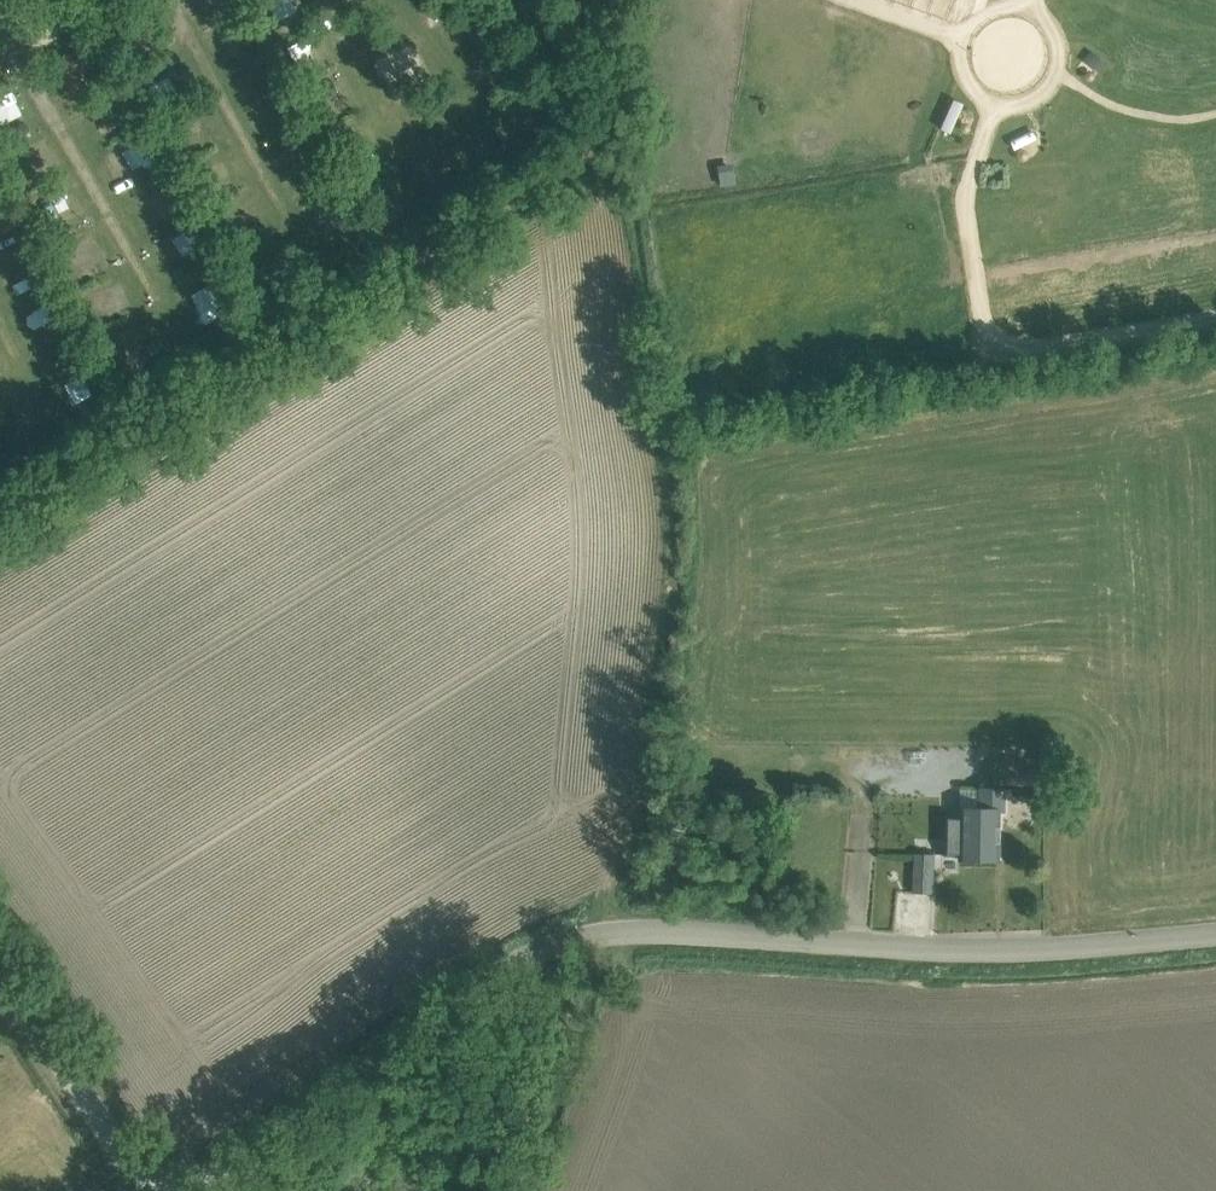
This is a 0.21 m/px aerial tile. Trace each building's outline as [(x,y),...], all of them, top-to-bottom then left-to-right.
[(308,69),(325,56),(317,45),(300,58),(308,69)] [(1106,63),(1089,50),(1082,59),(1099,72),(1106,63)] [(71,52),(53,59),(65,87),(83,79),(71,52)] [(20,116),(11,95),(0,100),(0,125),(20,116)] [(113,160),(125,180),(145,168),(133,148),(113,160)] [(54,188),(37,195),(43,212),(60,206),(54,188)] [(145,226),(175,212),(164,190),(135,204),(145,226)] [(151,243),(162,266),(193,253),(182,229),(151,243)] [(74,276),(96,269),(91,252),(69,258),(74,276)] [(116,283),(84,298),(93,318),(126,303),(116,283)] [(996,756),(995,783),(1044,785),(1045,758),(996,756)] [(1005,812),(1006,790),(980,789),(979,810),(965,809),(965,816),(946,815),(945,855),(960,856),(960,858),(999,860),(1001,812),(1005,812)] [(670,861),(683,864),(686,850),(672,848),(670,861)] [(913,892),(932,893),(934,853),(915,853),(913,892)]
